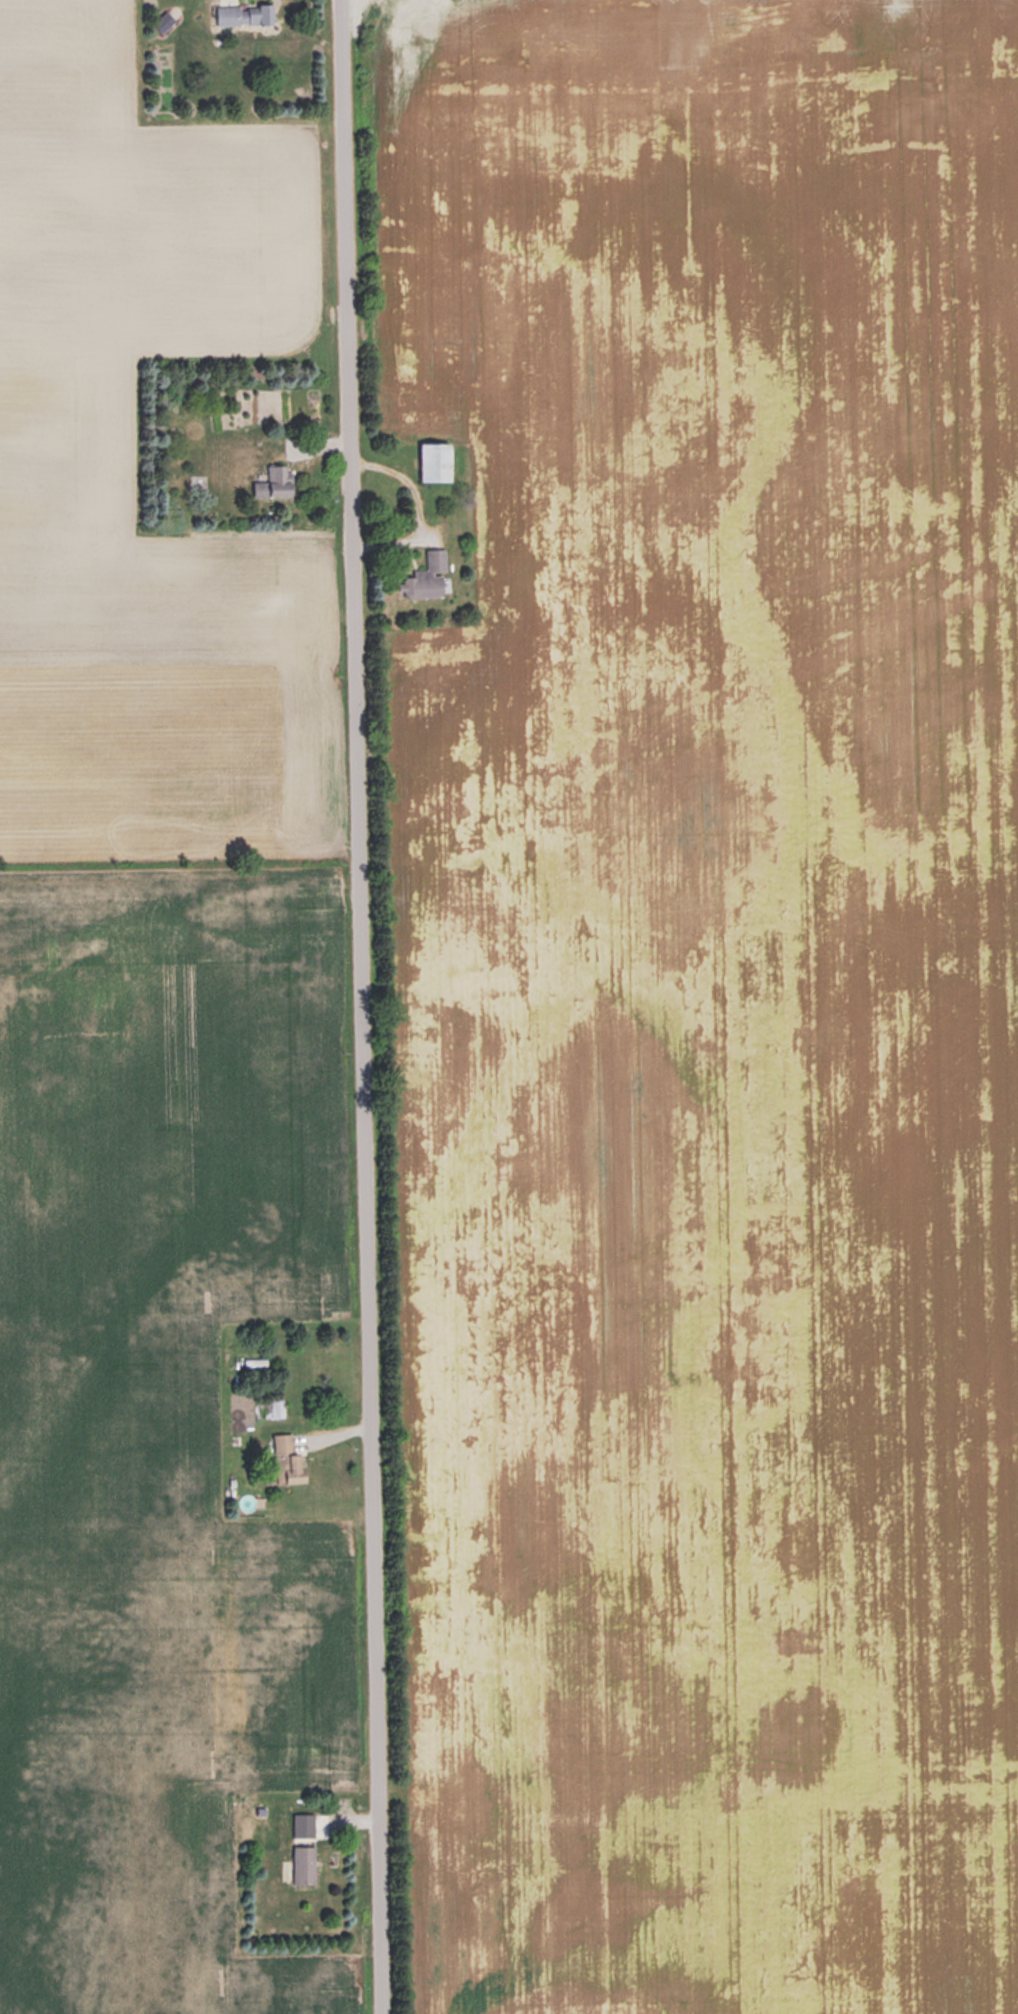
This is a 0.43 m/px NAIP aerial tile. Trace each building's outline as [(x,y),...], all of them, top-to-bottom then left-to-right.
[(219,24),(276,23),(276,1),(218,2),(219,24)] [(455,482),(455,443),(424,443),(424,482),(455,482)] [(296,465),(270,465),(270,481),(255,481),(255,496),(296,496),(296,465)] [(447,548),(429,549),(429,569),(415,570),(415,577),(399,577),(399,597),(448,596),(447,548)] [(309,1481),(308,1451),(296,1451),(296,1432),(276,1433),(278,1483),(309,1481)] [(318,1884),(318,1844),(296,1844),(296,1884),(318,1884)]
